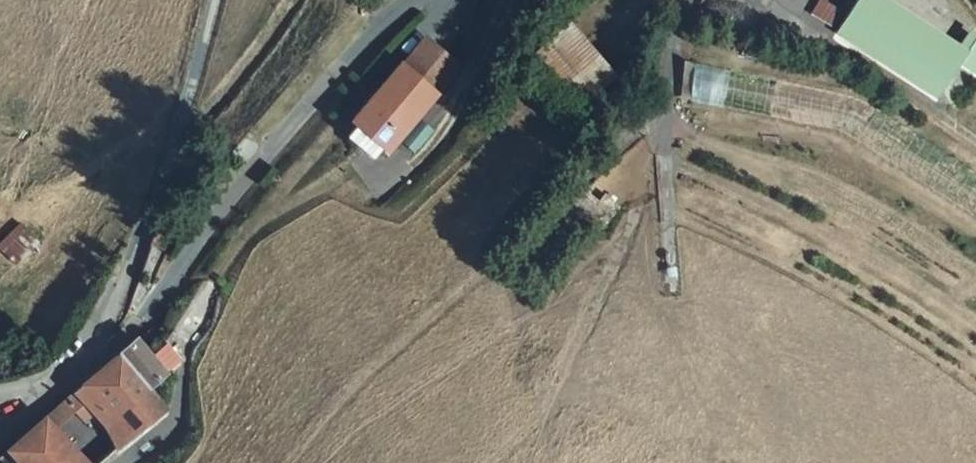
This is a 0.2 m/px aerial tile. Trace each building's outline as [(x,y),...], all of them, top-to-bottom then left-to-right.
[(845,13),(824,0),(816,0),(808,12),(834,29),(845,13)] [(595,93),(615,76),(568,20),(547,37),(595,93)] [(438,88),(404,57),(355,112),(390,142),(438,88)] [(684,100),(819,127),(823,108),(821,108),(825,90),(692,63),(684,100)] [(955,162),(936,192),(975,217),(975,175),(955,162)] [(39,241),(20,222),(0,241),(0,249),(15,265),(39,241)] [(75,425),(91,411),(105,426),(153,386),(170,370),(154,352),(140,336),(64,398),(75,425)] [(170,339),(154,352),(170,370),(185,357),(170,339)] [(171,406),(153,386),(105,426),(124,446),(171,406)] [(10,450),(23,462),(91,462),(47,417),(10,450)]
